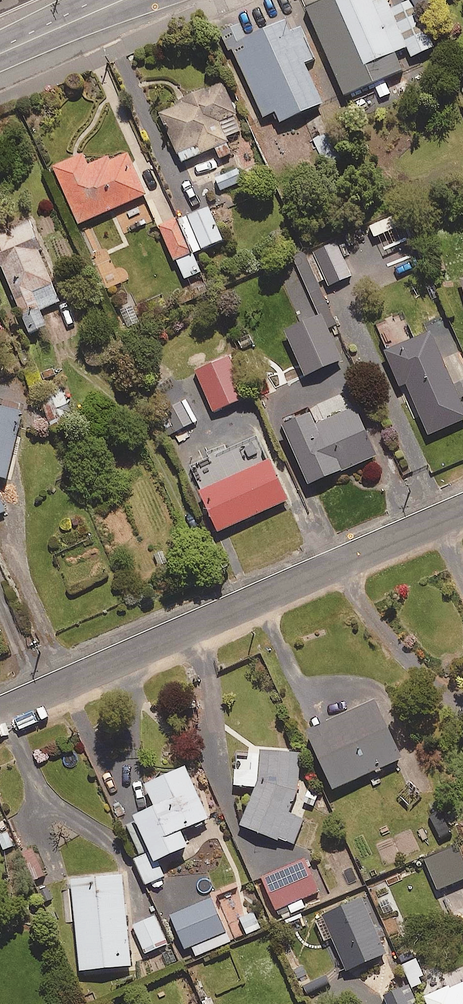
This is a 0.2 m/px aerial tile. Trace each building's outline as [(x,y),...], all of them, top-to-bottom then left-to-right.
[(303,5),(342,96),(401,71),(396,53),(406,49),(386,0),(372,0),(371,0),(370,0),(316,0),(303,5)] [(298,24),(288,29),(283,18),(229,42),(263,116),(274,111),(278,120),(320,101),(302,61),(313,57),(298,24)] [(240,129),(221,80),(178,97),(180,102),(160,110),(179,159),(214,146),(218,157),(230,152),(223,136),(240,129)] [(87,164),(82,153),(52,165),(77,222),(145,193),(127,151),(109,159),(107,155),(87,164)] [(240,181),(235,170),(214,179),(219,190),(240,181)] [(221,237),(207,206),(178,219),(192,250),(221,237)] [(173,214),(155,222),(170,257),(188,249),(173,214)] [(59,300),(28,220),(0,231),(0,266),(1,265),(26,330),(44,323),(39,308),(59,300)] [(349,275),(336,241),(314,249),(327,284),(349,275)] [(301,249),(273,262),(300,321),(283,328),(303,373),(339,358),(322,321),(332,317),(301,249)] [(199,271),(192,253),(176,260),(183,277),(199,271)] [(459,398),(429,330),(383,350),(398,384),(404,382),(419,416),(459,398)] [(243,397),(226,355),(194,367),(211,410),(243,397)] [(72,418),(60,386),(39,394),(52,426),(72,418)] [(196,420),(185,398),(163,409),(174,431),(196,420)] [(0,405),(0,475),(5,476),(20,410),(0,405)] [(374,454),(353,406),(313,423),(307,409),(280,421),(306,482),(374,454)] [(284,499),(265,458),(198,489),(216,530),(284,499)] [(398,757),(371,696),(304,727),(331,787),(398,757)] [(302,817),(287,812),(297,786),(299,751),(262,749),(257,763),(239,757),(231,780),(253,788),(240,824),(293,843),(302,817)] [(155,857),(185,844),(178,828),(206,816),(183,764),(143,782),(152,804),(132,813),(148,852),(133,858),(144,883),(163,875),(155,857)] [(422,859),(437,893),(462,882),(462,840),(422,859)] [(319,889),(305,857),(261,877),(274,908),(287,903),(291,913),(302,909),(298,899),(319,889)] [(129,963),(120,873),(69,878),(78,968),(129,963)] [(384,952),(361,896),(313,915),(322,937),(330,934),(344,968),(384,952)] [(229,941),(211,897),(170,914),(183,948),(192,944),(197,954),(229,941)] [(259,928),(252,911),(239,917),(246,934),(259,928)] [(166,943),(154,915),(133,924),(144,952),(166,943)] [(425,980),(416,957),(401,963),(410,986),(425,980)] [(423,996),(426,1003),(462,1003),(462,980),(423,996)] [(399,987),(382,994),(386,1003),(407,1003),(399,987)]
